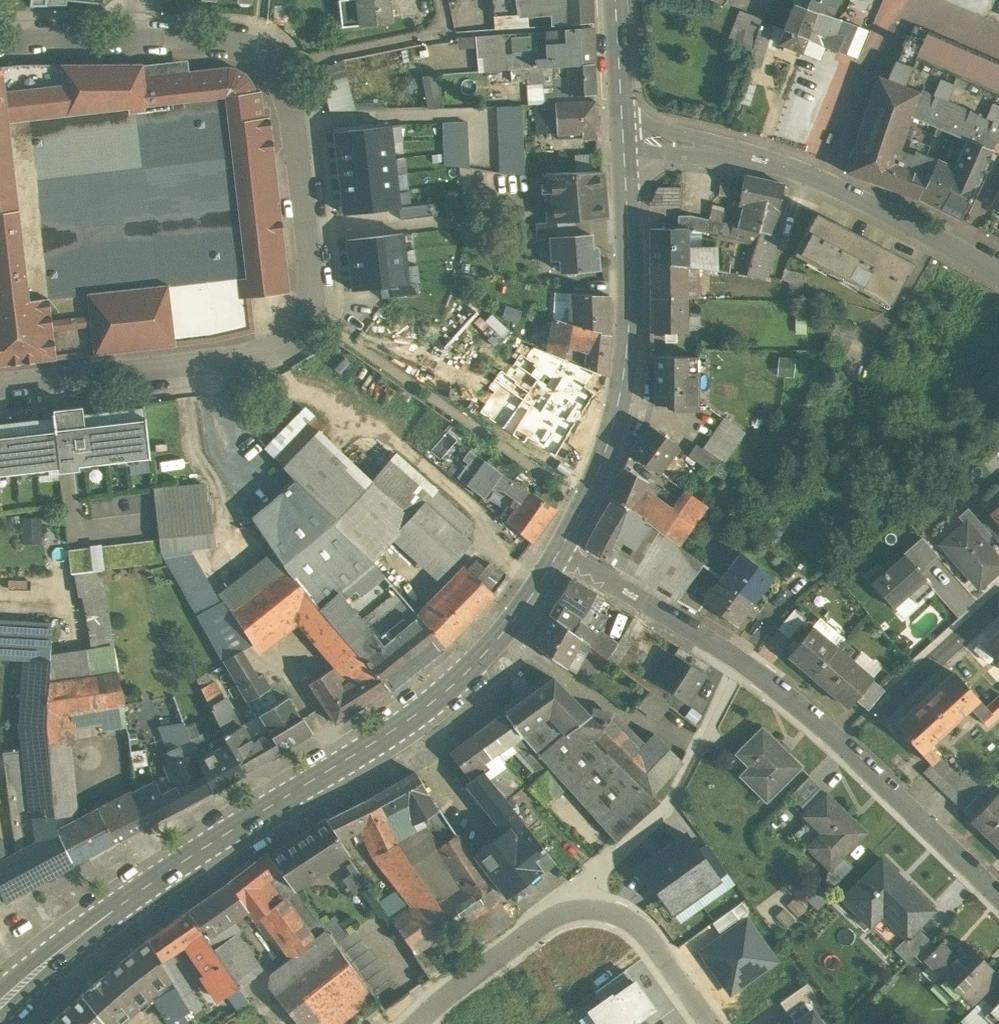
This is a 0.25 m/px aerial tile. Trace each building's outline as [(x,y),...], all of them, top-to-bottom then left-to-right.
[(363,23),(360,1),(360,0),(353,0),(352,0),(344,1),(347,25),(363,23)] [(360,1),(363,23),(390,20),(387,0),(360,0),(360,1)] [(494,15),(517,14),(515,0),(491,0),(494,15)] [(517,14),(553,10),(554,8),(565,7),(564,0),(515,0),(517,14)] [(565,7),(554,8),(553,10),(552,24),(591,22),(591,0),(564,0),(565,7)] [(793,3),(786,0),(772,0),(759,22),(758,25),(771,29),(771,26),(782,31),(777,43),(778,44),(800,53),(803,45),(806,39),(818,44),(818,45),(835,51),(836,50),(842,37),(835,34),(840,21),(829,17),(829,16),(793,3)] [(793,3),(829,16),(836,0),(794,0),(793,3)] [(759,22),(734,14),(730,27),(755,34),(758,25),(759,22)] [(861,35),(859,34),(846,54),(855,59),(867,46),(877,22),(869,18),(861,35)] [(771,29),(758,25),(755,34),(768,38),(771,29)] [(782,31),(771,26),(771,29),(768,38),(766,48),(777,51),(778,44),(777,43),(782,31)] [(913,26),(890,81),(918,91),(919,89),(961,108),(978,115),(967,140),(973,143),(991,151),(998,134),(998,63),(913,26)] [(591,27),(559,29),(559,45),(551,46),(551,44),(536,45),(537,48),(525,49),(524,63),(524,67),(569,64),(593,62),(591,27)] [(535,31),(512,33),(513,39),(515,43),(536,41),(535,31)] [(502,34),(476,36),(479,72),(505,70),(502,34)] [(768,38),(755,34),(750,53),(762,56),(763,56),(766,48),(768,38)] [(842,37),(836,50),(841,53),(847,40),(842,37)] [(818,44),(806,39),(803,45),(816,50),(818,45),(818,44)] [(525,49),(517,49),(516,62),(524,63),(525,49)] [(762,56),(750,53),(747,65),(759,68),(762,56)] [(355,111),(342,61),(319,70),(331,111),(355,111)] [(593,62),(569,64),(570,76),(552,77),(553,95),(594,93),(593,62)] [(23,63),(0,66),(0,365),(216,341),(255,331),(251,297),(289,292),(269,116),(263,118),(260,91),(254,91),(251,81),(244,73),(235,67),(224,66),(142,76),(141,64),(23,63)] [(437,75),(423,78),(427,109),(443,108),(442,100),(438,82),(437,75)] [(877,77),(845,172),(885,186),(918,198),(929,175),(897,164),(898,162),(894,161),(910,117),(919,92),(890,81),(877,77)] [(450,81),(438,82),(442,100),(454,100),(450,81)] [(754,86),(744,83),(737,102),(748,106),(754,86)] [(961,108),(919,89),(918,91),(919,92),(910,117),(951,134),(961,108)] [(594,100),(554,103),(556,134),(583,132),(583,139),(597,139),(594,100)] [(554,103),(534,107),(534,134),(556,134),(554,103)] [(522,107),(497,108),(500,172),(507,174),(525,174),(522,107)] [(961,108),(951,134),(967,140),(978,115),(961,108)] [(466,122),(442,123),(444,166),(468,169),(466,122)] [(334,133),(336,149),(392,143),(390,127),(334,133)] [(336,149),(338,165),(394,159),(392,143),(336,149)] [(991,151),(973,143),(970,148),(960,171),(978,180),(991,151)] [(964,145),(954,168),(960,171),(970,148),(964,145)] [(338,165),(340,181),(396,175),(394,159),(338,165)] [(954,168),(937,160),(929,175),(918,198),(960,218),(978,180),(960,171),(954,168)] [(601,171),(544,173),(549,221),(573,220),(605,216),(601,171)] [(340,181),(342,197),(397,191),(396,175),(340,181)] [(763,179),(744,175),(743,182),(738,204),(742,205),(737,228),(759,233),(760,231),(759,230),(763,209),(758,208),(763,179)] [(783,184),(763,179),(758,208),(763,209),(759,230),(760,231),(759,233),(771,236),(783,184)] [(652,205),(683,205),(683,187),(652,186),(652,205)] [(342,197),(343,214),(399,207),(397,191),(342,197)] [(434,204),(399,207),(400,219),(436,215),(434,204)] [(915,263),(816,213),(793,254),(890,306),(906,275),(909,275),(915,263)] [(709,219),(692,216),(681,216),(681,228),(689,228),(690,228),(707,231),(709,219)] [(549,221),(538,222),(539,238),(550,237),(574,235),(573,220),(549,221)] [(737,228),(732,227),(730,237),(757,243),(759,233),(737,228)] [(681,228),(649,229),(650,260),(685,266),(688,266),(688,247),(689,228),(681,228)] [(347,239),(349,257),(404,250),(403,233),(347,239)] [(574,235),(550,237),(551,260),(559,260),(560,273),(562,273),(567,277),(570,277),(576,272),(596,271),(595,254),(590,255),(589,234),(574,235)] [(717,248),(688,247),(688,266),(717,271),(717,248)] [(349,257),(351,273),(406,266),(404,250),(349,257)] [(768,255),(753,252),(750,266),(765,271),(768,255)] [(685,266),(650,260),(651,298),(686,298),(685,266)] [(408,283),(406,266),(351,273),(352,289),(380,286),(408,283)] [(408,283),(380,286),(381,298),(417,295),(415,283),(408,283)] [(607,295),(570,293),(567,322),(571,323),(609,334),(607,295)] [(686,298),(651,298),(650,333),(686,333),(686,298)] [(567,322),(554,319),(546,351),(563,357),(565,347),(571,323),(567,322)] [(609,334),(571,323),(565,347),(588,351),(588,356),(587,368),(605,376),(609,334)] [(698,356),(655,355),(654,403),(672,404),(672,410),(697,410),(698,356)] [(80,408),(52,412),(53,426),(54,426),(59,467),(149,457),(144,416),(82,423),(80,408)] [(266,448),(284,468),(319,432),(323,428),(303,410),(266,448)] [(745,432),(724,417),(716,428),(737,443),(745,432)] [(678,446),(648,425),(630,451),(659,472),(678,446)] [(0,432),(0,474),(59,467),(54,426),(53,426),(0,432)] [(737,443),(716,428),(709,438),(730,452),(737,443)] [(331,523),(369,482),(319,432),(284,468),(295,481),(331,523)] [(730,452),(709,438),(702,448),(723,462),(730,452)] [(702,448),(695,443),(688,455),(717,476),(725,464),(723,462),(702,448)] [(457,478),(467,485),(484,462),(469,450),(462,460),(467,464),(457,478)] [(436,491),(395,454),(369,482),(411,518),(424,504),(436,491)] [(484,462),(467,485),(483,498),(492,487),(505,492),(515,498),(511,505),(510,507),(515,510),(528,492),(484,462)] [(674,515),(640,490),(644,480),(623,467),(610,497),(649,524),(664,535),(678,545),(700,515),(704,518),(706,514),(703,511),(706,507),(689,494),(674,515)] [(331,523),(295,481),(251,518),(275,554),(287,570),(322,543),(337,530),(331,523)] [(411,518),(369,482),(331,523),(337,530),(370,559),(399,530),(411,518)] [(158,538),(160,552),(214,546),(204,485),(153,490),(158,538)] [(436,491),(424,504),(459,536),(471,522),(436,491)] [(534,541),(556,510),(528,492),(515,510),(506,523),(529,541),(534,541)] [(649,524),(613,498),(597,523),(617,536),(634,548),(649,524)] [(499,517),(506,523),(515,510),(510,507),(511,505),(508,503),(499,517)] [(468,544),(424,504),(411,518),(399,530),(443,570),(468,544)] [(988,513),(998,525),(998,504),(988,513)] [(990,533),(967,507),(957,515),(965,525),(966,524),(982,542),(991,534),(990,533)] [(43,519),(23,518),(22,540),(42,541),(43,519)] [(617,536),(597,523),(585,549),(605,560),(611,548),(617,536)] [(943,544),(978,584),(998,566),(998,562),(982,542),(966,524),(965,525),(943,544)] [(990,533),(991,534),(998,544),(998,525),(990,533)] [(370,559),(337,530),(322,543),(287,570),(311,597),(319,607),(338,592),(372,562),(370,559)] [(678,545),(664,535),(638,578),(676,600),(703,564),(678,545)] [(920,537),(910,546),(912,548),(925,563),(935,555),(920,537)] [(158,538),(98,546),(102,569),(161,561),(160,552),(158,538)] [(98,546),(68,549),(71,572),(102,569),(98,546)] [(611,548),(605,560),(626,571),(629,558),(611,548)] [(912,548),(871,583),(890,606),(906,592),(914,601),(929,587),(922,578),(923,577),(917,571),(925,563),(912,548)] [(161,553),(196,614),(211,607),(220,601),(193,550),(161,553)] [(740,553),(723,578),(751,601),(771,576),(740,553)] [(287,570),(275,554),(222,595),(224,599),(233,613),(287,570)] [(475,559),(467,568),(489,590),(502,573),(489,562),(484,567),(475,559)] [(372,562),(338,592),(345,599),(354,590),(359,597),(384,576),(372,562)] [(467,568),(439,596),(465,622),(493,594),(489,590),(467,568)] [(77,596),(105,592),(102,569),(74,573),(77,596)] [(287,570),(233,613),(253,643),(292,612),(311,597),(287,570)] [(570,578),(556,602),(570,610),(582,617),(588,608),(595,612),(596,610),(601,599),(570,578)] [(723,578),(704,603),(735,625),(751,601),(723,578)] [(426,610),(406,586),(398,593),(419,617),(426,610)] [(362,620),(343,636),(388,688),(443,646),(419,617),(398,593),(397,591),(362,620)] [(684,591),(676,600),(696,612),(702,604),(684,591)] [(114,645),(105,592),(81,597),(91,649),(114,645)] [(345,599),(338,592),(319,607),(337,628),(355,613),(345,599)] [(465,622),(439,596),(426,610),(419,617),(443,646),(465,622)] [(319,607),(311,597),(292,612),(315,639),(318,636),(355,676),(369,666),(343,636),(337,628),(319,607)] [(220,601),(211,607),(237,651),(241,649),(242,650),(253,643),(233,613),(224,599),(220,601)] [(570,610),(556,602),(549,614),(561,624),(570,610)] [(237,651),(211,607),(196,614),(222,660),(237,651)] [(582,617),(580,621),(597,634),(598,631),(606,616),(596,610),(595,612),(588,608),(582,617)] [(794,635),(804,615),(792,609),(783,630),(794,635)] [(561,624),(571,632),(579,620),(580,621),(582,617),(570,610),(561,624)] [(355,613),(337,628),(343,636),(362,620),(355,613)] [(561,624),(549,614),(533,643),(565,667),(576,648),(584,652),(589,645),(580,639),(571,632),(561,624)] [(579,620),(571,632),(580,639),(589,645),(598,635),(597,634),(580,621),(579,620)] [(0,621),(0,658),(27,661),(49,661),(50,624),(0,621)] [(836,647),(812,626),(787,655),(811,676),(836,647)] [(986,641),(998,655),(998,630),(986,641)] [(48,673),(49,683),(118,671),(114,645),(91,649),(50,654),(49,661),(48,673)] [(836,647),(811,676),(847,706),(853,699),(870,680),(872,677),(836,647)] [(876,672),(882,666),(863,648),(856,655),(876,672)] [(237,651),(222,660),(239,688),(258,676),(242,650),(241,649),(237,651)] [(673,655),(657,680),(688,700),(704,675),(673,655)] [(49,661),(27,661),(26,673),(48,673),(49,661)] [(355,676),(341,685),(357,707),(387,688),(369,666),(355,676)] [(357,707),(341,685),(329,669),(308,682),(335,721),(357,707)] [(118,671),(49,683),(47,717),(55,716),(100,708),(123,704),(118,671)] [(952,672),(923,699),(948,726),(969,708),(972,711),(980,704),(952,672)] [(48,673),(26,673),(23,720),(26,749),(34,817),(54,816),(47,744),(46,730),(47,717),(49,683),(48,673)] [(258,676),(239,688),(246,700),(269,686),(262,674),(258,676)] [(553,677),(505,712),(521,734),(521,733),(546,713),(564,733),(574,726),(587,716),(589,715),(553,677)] [(883,690),(870,680),(853,699),(866,710),(883,690)] [(269,686),(246,700),(255,716),(279,702),(269,686)] [(668,705),(649,690),(638,705),(657,720),(668,705)] [(976,715),(985,726),(998,713),(998,694),(984,708),(976,715)] [(279,702),(255,716),(256,718),(259,716),(269,732),(281,751),(312,732),(302,716),(300,718),(287,697),(279,702)] [(224,699),(209,707),(222,735),(223,736),(238,727),(224,699)] [(948,726),(923,699),(894,725),(922,756),(931,748),(928,745),(948,726)] [(123,704),(100,708),(103,725),(104,730),(127,727),(123,704)] [(980,704),(972,711),(976,715),(984,708),(980,704)] [(100,708),(55,716),(56,729),(63,729),(64,742),(65,745),(73,744),(72,730),(103,725),(100,708)] [(505,712),(474,734),(491,756),(496,753),(511,742),(522,734),(521,733),(521,734),(505,712)] [(564,733),(546,713),(521,733),(522,734),(535,749),(549,765),(559,776),(599,822),(641,783),(595,739),(574,726),(564,733)] [(55,716),(47,717),(46,730),(47,744),(64,742),(63,729),(56,729),(55,716)] [(609,721),(587,716),(574,726),(595,739),(599,731),(609,721)] [(191,737),(184,721),(178,723),(190,755),(197,752),(193,743),(191,737)] [(609,721),(599,731),(595,739),(641,783),(650,792),(681,761),(654,735),(640,751),(609,721)] [(184,757),(190,755),(178,723),(157,726),(167,752),(180,747),(184,757)] [(238,727),(223,736),(227,744),(244,771),(281,751),(269,732),(252,743),(241,725),(238,727)] [(762,727),(737,752),(749,764),(758,774),(749,782),(766,799),(800,765),(762,727)] [(199,733),(191,737),(193,743),(202,739),(199,733)] [(474,734),(449,753),(466,774),(468,773),(491,756),(474,734)] [(522,734),(511,742),(525,757),(535,749),(522,734)] [(64,742),(47,744),(54,816),(71,814),(65,745),(64,742)] [(207,754),(204,749),(197,752),(212,790),(244,771),(227,744),(207,754)] [(180,747),(167,752),(171,763),(184,757),(180,747)] [(931,748),(922,756),(926,760),(935,753),(931,748)] [(17,851),(37,841),(26,749),(2,752),(12,835),(17,851)] [(535,749),(525,757),(540,773),(549,765),(535,749)] [(171,763),(168,764),(177,787),(178,787),(184,805),(212,790),(197,752),(190,755),(184,757),(171,763)] [(749,764),(737,752),(728,761),(740,773),(749,764)] [(491,756),(468,773),(471,778),(483,770),(491,764),(493,766),(501,758),(496,753),(491,756)] [(938,755),(922,771),(931,779),(946,763),(938,755)] [(946,763),(931,779),(938,787),(954,771),(946,763)] [(493,766),(491,764),(483,770),(505,798),(515,790),(493,766)] [(758,774),(749,764),(740,773),(749,782),(758,774)] [(540,773),(526,785),(537,797),(559,776),(549,765),(540,773)] [(986,786),(966,767),(958,775),(962,778),(978,794),(986,786)] [(507,828),(475,853),(507,894),(552,859),(505,798),(483,770),(471,778),(466,783),(497,824),(502,825),(503,823),(507,828)] [(416,771),(372,797),(384,818),(403,807),(414,823),(421,818),(439,807),(416,771)] [(954,771),(938,787),(946,794),(962,778),(958,775),(954,771)] [(808,775),(790,795),(801,805),(820,786),(808,775)] [(962,778),(946,794),(962,810),(978,794),(962,778)] [(155,780),(131,792),(144,826),(184,805),(177,787),(162,795),(155,780)] [(641,783),(599,822),(616,841),(659,801),(650,792),(641,783)] [(996,791),(970,818),(998,846),(998,794),(996,791)] [(131,792),(81,817),(97,849),(144,826),(131,792)] [(867,832),(827,792),(805,815),(809,819),(826,836),(812,850),(831,869),(867,832)] [(372,797),(324,820),(336,837),(363,823),(378,853),(398,842),(395,837),(384,818),(372,797)] [(384,818),(395,837),(414,823),(403,807),(384,818)] [(439,807),(421,818),(433,836),(451,825),(439,807)] [(54,816),(34,817),(37,841),(17,851),(35,881),(73,862),(57,829),(54,816)] [(81,817),(57,829),(73,862),(97,849),(81,817)] [(433,895),(439,904),(466,886),(433,836),(421,818),(414,823),(395,837),(398,842),(433,895)] [(809,819),(795,834),(812,850),(826,836),(809,819)] [(324,820),(269,857),(283,875),(293,888),(347,852),(336,837),(324,820)] [(483,873),(451,825),(433,836),(466,886),(483,873)] [(686,834),(663,850),(695,896),(718,880),(697,849),(686,834)] [(398,842),(378,853),(418,904),(433,895),(398,842)] [(706,842),(697,849),(718,880),(728,874),(706,842)] [(672,912),(695,896),(663,850),(640,866),(672,912)] [(17,851),(2,859),(0,860),(0,888),(4,897),(35,881),(17,851)] [(269,857),(268,854),(256,862),(269,877),(267,879),(272,887),(273,887),(276,880),(283,875),(269,857)] [(935,909),(882,858),(843,898),(864,918),(879,903),(910,933),(911,934),(919,926),(935,909)] [(256,862),(230,882),(248,904),(253,909),(252,910),(257,917),(266,910),(271,906),(269,904),(279,897),(272,887),(267,879),(269,877),(256,862)] [(352,863),(347,867),(352,873),(357,870),(352,863)] [(352,873),(343,879),(354,894),(367,884),(357,870),(352,873)] [(439,904),(439,905),(453,926),(456,931),(497,902),(483,873),(466,886),(439,904)] [(230,882),(229,881),(227,882),(245,908),(248,904),(230,882)] [(227,882),(188,911),(206,936),(224,923),(245,908),(227,882)] [(418,904),(393,919),(415,950),(453,926),(439,905),(439,904),(433,895),(418,904)] [(314,942),(279,897),(269,904),(271,906),(266,910),(298,954),(299,955),(314,942)] [(748,911),(741,902),(711,924),(718,933),(748,911)] [(188,911),(148,940),(160,960),(172,953),(171,952),(173,950),(174,952),(180,947),(183,945),(205,974),(223,962),(206,936),(188,911)] [(333,916),(320,925),(326,933),(334,943),(347,934),(333,916)] [(737,989),(776,961),(746,920),(701,952),(723,983),(729,979),(737,989)] [(257,966),(235,933),(234,934),(224,923),(206,936),(223,962),(238,985),(255,974),(253,970),(257,966)] [(910,933),(895,949),(906,960),(929,937),(919,926),(911,934),(910,933)] [(334,943),(370,992),(389,978),(353,929),(347,934),(334,943)] [(299,955),(298,954),(271,974),(269,987),(299,1023),(335,1023),(341,1019),(353,1009),(372,994),(370,992),(334,943),(326,933),(314,942),(299,955)] [(109,970),(136,1004),(150,993),(169,975),(160,960),(148,940),(109,970)] [(940,940),(924,957),(938,971),(955,954),(940,940)] [(993,967),(968,941),(955,954),(938,971),(941,975),(962,995),(964,997),(983,978),(994,967),(993,967)] [(180,947),(174,952),(173,950),(171,952),(172,953),(181,964),(189,958),(180,947)] [(993,967),(994,967),(983,978),(992,988),(998,982),(998,981),(998,961),(993,967)] [(223,962),(205,974),(219,994),(223,995),(238,985),(223,962)] [(109,970),(81,994),(107,1023),(113,1023),(128,1011),(136,1004),(109,970)] [(596,992),(602,1001),(631,981),(625,971),(596,992)] [(169,975),(150,993),(154,999),(157,997),(171,1021),(182,1014),(190,1009),(189,1007),(183,998),(169,975)] [(962,995),(941,975),(933,983),(953,1004),(958,999),(962,995)] [(983,978),(964,997),(962,995),(958,999),(969,1010),(981,999),(992,988),(983,978)] [(599,1023),(632,1023),(653,1009),(633,980),(631,981),(602,1001),(589,1010),(599,1023)] [(981,999),(991,1009),(998,1001),(998,982),(992,988),(981,999)] [(780,1003),(788,1015),(805,1003),(815,996),(807,985),(780,1003)] [(49,1023),(107,1023),(81,994),(49,1023)] [(193,1004),(188,995),(183,998),(189,1007),(193,1004)] [(991,1009),(983,1017),(990,1023),(998,1023),(998,1001),(991,1009)] [(793,1023),(820,1023),(811,1011),(805,1003),(788,1015),(794,1023),(793,1023)] [(136,1004),(128,1011),(135,1018),(143,1011),(136,1004)] [(353,1009),(341,1019),(345,1023),(357,1023),(362,1020),(353,1009)] [(182,1014),(171,1021),(169,1022),(170,1023),(189,1023),(182,1014)]
